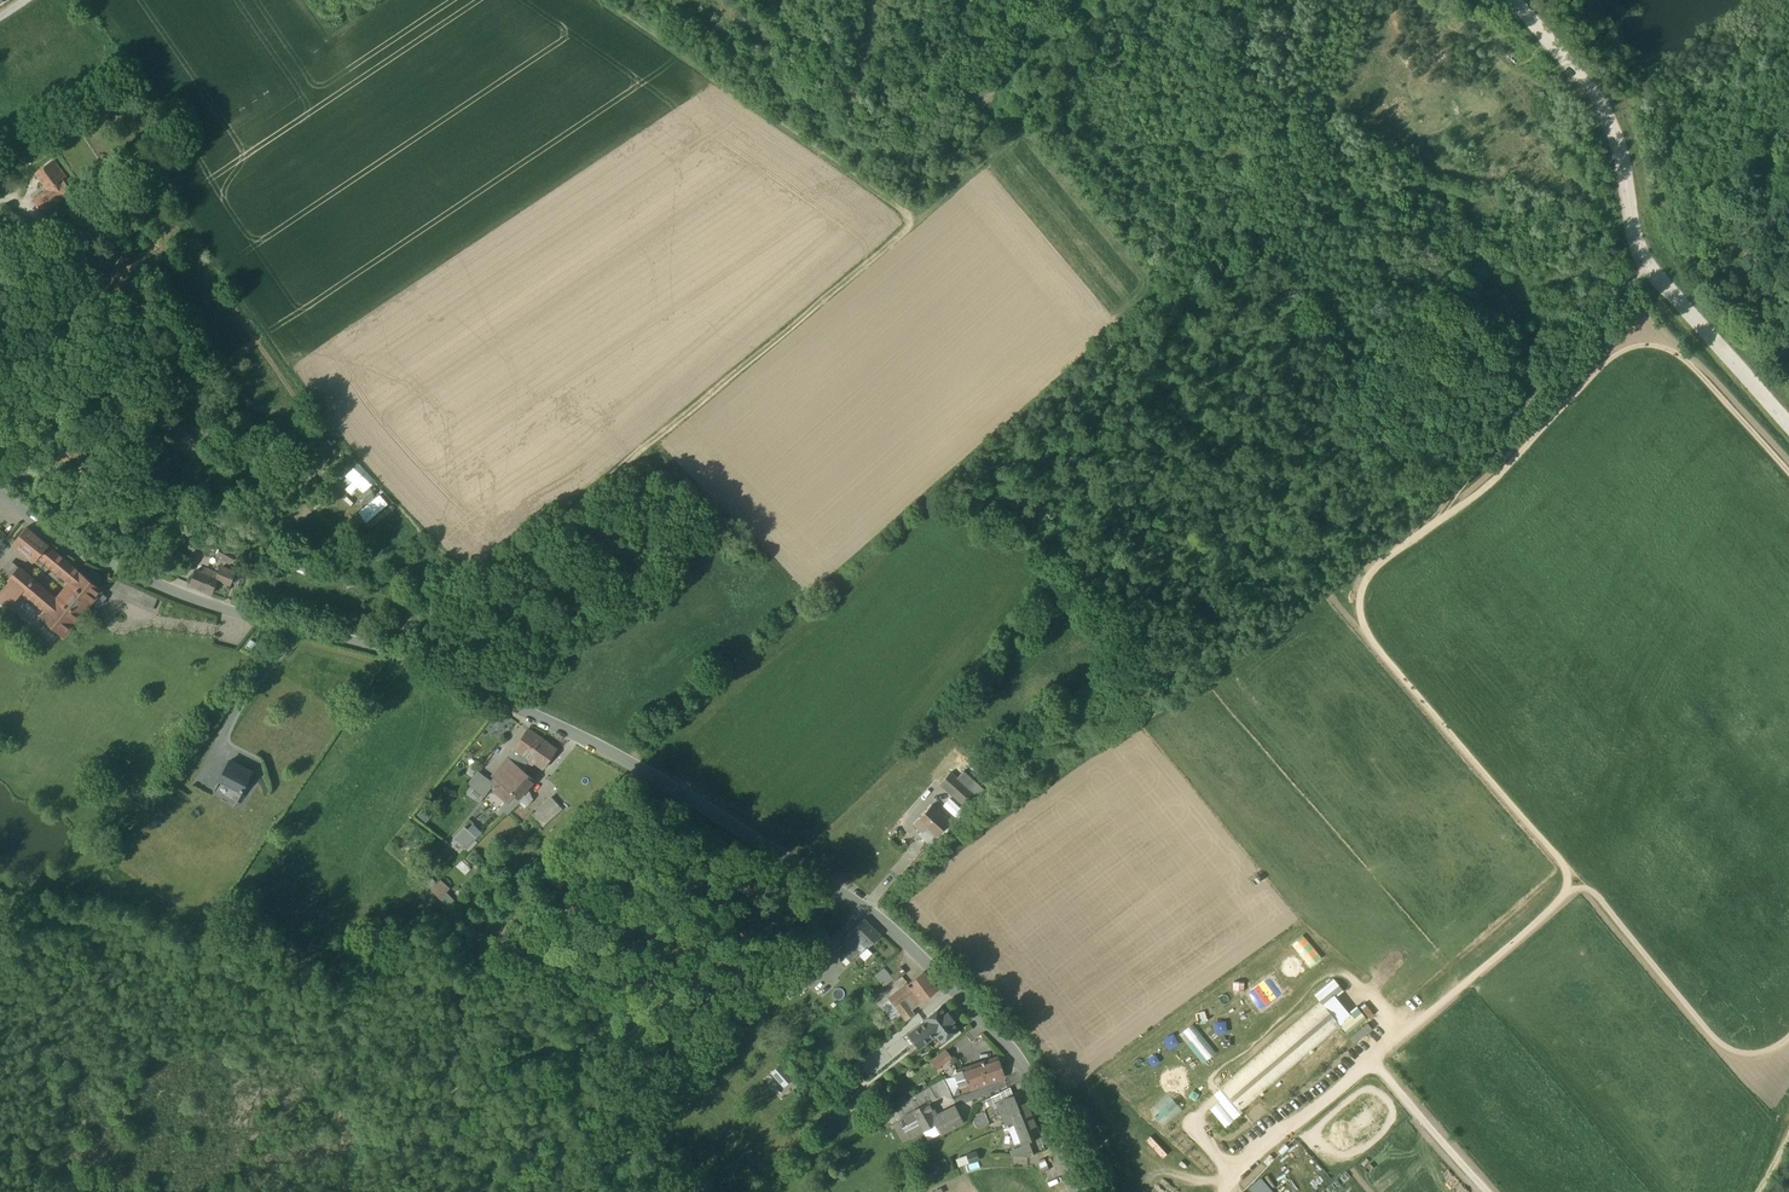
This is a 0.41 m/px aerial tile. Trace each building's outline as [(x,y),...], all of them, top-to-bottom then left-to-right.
[(36,201),(43,212),(70,192),(61,180),(65,177),(54,162),(38,174),(51,190),(36,201)] [(372,496),(376,492),(354,464),(343,473),(350,481),(345,485),(359,504),(371,495),(372,496)] [(268,471),(271,476),(276,473),(273,468),(268,471)] [(256,489),(259,494),(283,479),(280,474),(256,489)] [(376,492),(357,512),(372,526),(391,506),(376,492)] [(36,560),(40,555),(49,545),(27,526),(14,542),(28,554),(36,560)] [(172,546),(185,559),(197,547),(184,534),(172,546)] [(217,555),(230,561),(234,552),(231,550),(233,545),(226,542),(224,547),(222,545),(217,555)] [(55,550),(49,545),(40,555),(49,563),(55,556),(52,553),(55,550)] [(65,558),(55,550),(52,553),(55,556),(49,563),(56,569),(65,558)] [(300,555),(290,567),(314,577),(319,564),(300,555)] [(9,578),(10,580),(23,591),(47,611),(41,617),(63,636),(92,601),(100,592),(102,589),(82,572),(65,558),(56,569),(55,570),(70,582),(57,598),(19,566),(9,578)] [(218,580),(230,585),(236,572),(227,569),(228,565),(225,564),(224,567),(221,566),(218,572),(215,578),(218,580)] [(218,580),(215,578),(209,575),(196,569),(190,583),(212,593),(217,581),(218,580)] [(212,569),(209,575),(215,578),(218,572),(212,569)] [(23,591),(10,580),(0,592),(0,599),(10,607),(23,591)] [(154,611),(159,598),(119,580),(113,593),(154,611)] [(107,597),(100,592),(92,601),(99,607),(107,597)] [(251,639),(245,647),(254,653),(259,645),(251,639)] [(514,748),(515,749),(529,758),(542,739),(543,739),(528,729),(514,748)] [(557,749),(542,739),(529,758),(543,768),(557,749)] [(499,783),(506,788),(522,769),(527,762),(529,758),(515,749),(509,758),(508,757),(493,777),(499,783)] [(219,780),(242,792),(252,773),(229,761),(219,780)] [(522,769),(526,773),(527,773),(531,766),(527,762),(522,769)] [(526,773),(522,769),(506,788),(515,795),(518,799),(519,798),(528,788),(535,780),(527,773),(526,773)] [(964,770),(956,778),(974,794),(978,798),(986,790),(964,770)] [(469,785),(476,790),(485,777),(478,772),(468,784),(469,785)] [(962,807),(974,794),(956,778),(949,772),(938,784),(962,807)] [(269,790),(263,777),(258,782),(265,795),(269,790)] [(476,790),(484,796),(491,787),(491,788),(494,784),(485,777),(476,790)] [(214,789),(236,801),(242,792),(219,780),(214,789)] [(509,802),(515,795),(506,788),(499,783),(493,789),(508,803),(509,802)] [(479,804),(484,796),(476,790),(469,785),(463,792),(479,804)] [(533,799),(528,788),(519,798),(522,801),(528,806),(533,799)] [(509,802),(515,808),(521,801),(522,801),(519,798),(518,799),(515,795),(509,802)] [(532,815),(542,826),(562,808),(552,797),(532,815)] [(508,814),(515,808),(509,802),(508,803),(502,810),(508,814)] [(425,805),(415,817),(425,824),(434,812),(425,805)] [(926,828),(935,836),(948,822),(931,806),(913,825),(921,833),(926,828)] [(948,822),(935,836),(939,840),(953,826),(948,822)] [(473,823),(467,829),(476,838),(481,832),(473,823)] [(465,827),(457,835),(460,837),(467,829),(465,827)] [(926,828),(921,833),(920,835),(928,844),(935,836),(926,828)] [(454,839),(465,849),(476,838),(467,829),(460,837),(457,835),(454,839)] [(857,955),(859,953),(865,948),(866,948),(867,947),(867,948),(880,935),(863,919),(842,940),(845,943),(839,948),(847,957),(851,961),(857,955)] [(1290,942),(1307,966),(1320,957),(1303,932),(1290,942)] [(872,953),(867,948),(867,947),(866,948),(865,948),(859,953),(866,959),(872,953)] [(810,973),(812,971),(822,961),(826,957),(819,950),(803,966),(810,973)] [(842,961),(846,965),(851,961),(847,957),(842,961)] [(827,966),(822,961),(812,971),(816,975),(817,976),(827,966)] [(773,994),(778,1001),(786,994),(790,999),(804,985),(803,984),(807,980),(809,982),(816,975),(812,971),(810,973),(803,966),(773,994)] [(900,966),(890,975),(893,979),(895,981),(906,972),(900,966)] [(890,975),(884,967),(874,975),(884,986),(893,979),(890,975)] [(912,990),(922,1001),(937,988),(922,970),(907,983),(912,990)] [(1248,990),(1261,1009),(1282,994),(1270,975),(1248,990)] [(1314,993),(1320,1001),(1325,1006),(1343,991),(1332,978),(1314,993)] [(889,998),(895,1005),(897,1003),(905,997),(907,995),(912,990),(907,983),(889,998)] [(912,990),(907,995),(917,1006),(922,1001),(912,990)] [(914,1008),(917,1006),(907,995),(905,997),(909,1002),(914,1008)] [(901,1008),(909,1002),(905,997),(897,1003),(901,1008)] [(895,1005),(889,998),(882,1005),(893,1017),(902,1010),(901,1008),(897,1003),(895,1005)] [(1223,1084),(1243,1109),(1341,1026),(1337,1021),(1325,1006),(1320,1001),(1223,1084)] [(1364,1001),(1358,1004),(1366,1017),(1371,1013),(1364,1001)] [(902,1010),(908,1017),(916,1011),(914,1008),(909,1002),(901,1008),(902,1010)] [(908,1034),(914,1040),(919,1047),(935,1035),(941,1042),(959,1028),(953,1020),(954,1020),(948,1012),(947,1012),(941,1005),(923,1019),(924,1021),(908,1034)] [(1356,1006),(1337,1021),(1341,1026),(1348,1035),(1367,1019),(1356,1006)] [(754,1015),(759,1021),(766,1014),(761,1009),(754,1015)] [(1211,1028),(1222,1034),(1228,1023),(1217,1017),(1211,1028)] [(1179,1029),(1198,1062),(1213,1053),(1194,1020),(1179,1029)] [(914,1052),(919,1047),(914,1040),(908,1044),(914,1052)] [(935,1065),(940,1065),(951,1056),(945,1049),(931,1060),(935,1065)] [(954,1075),(958,1088),(969,1084),(970,1088),(1004,1076),(997,1057),(956,1070),(954,1075)] [(794,1077),(782,1063),(771,1073),(783,1087),(794,1077)] [(944,1077),(951,1091),(958,1088),(954,1075),(943,1074),(944,1077)] [(914,1111),(927,1104),(951,1091),(944,1077),(895,1106),(902,1118),(914,1111)] [(1243,1109),(1223,1084),(1220,1086),(1241,1111),(1243,1109)] [(991,1097),(994,1103),(997,1102),(1005,1099),(1013,1096),(1010,1087),(991,1096),(991,1097)] [(1161,1125),(1181,1108),(1166,1091),(1146,1108),(1161,1125)] [(1013,1096),(1005,1099),(1010,1111),(1014,1120),(1031,1113),(1022,1092),(1013,1096)] [(1002,1114),(1010,1111),(1005,1099),(997,1102),(1002,1114)] [(924,1128),(935,1122),(933,1119),(935,1118),(927,1104),(914,1111),(924,1128)] [(902,1118),(895,1106),(885,1112),(892,1124),(902,1118)] [(955,1107),(935,1118),(933,1119),(935,1122),(940,1132),(962,1121),(955,1107)] [(902,1118),(911,1135),(922,1129),(924,1128),(914,1111),(902,1118)] [(1010,1111),(1002,1114),(1006,1125),(1014,1122),(1014,1120),(1010,1111)] [(1014,1122),(1015,1123),(1022,1141),(1039,1135),(1031,1113),(1014,1120),(1014,1122)] [(940,1132),(935,1122),(924,1128),(922,1129),(927,1139),(940,1132)] [(1015,1144),(1022,1141),(1015,1123),(1003,1127),(1005,1132),(1009,1130),(1015,1144)] [(1018,1156),(1028,1156),(1034,1154),(1029,1142),(1015,1148),(1018,1156)] [(976,1151),(966,1154),(966,1155),(969,1163),(979,1159),(976,1151)] [(969,1163),(966,1155),(955,1159),(958,1167),(969,1163)] [(1295,1184),(1304,1178),(1291,1161),(1283,1167),(1295,1184)] [(942,1168),(934,1162),(927,1172),(935,1177),(942,1168)] [(1249,1187),(1253,1191),(1273,1191),(1260,1177),(1249,1187)]
